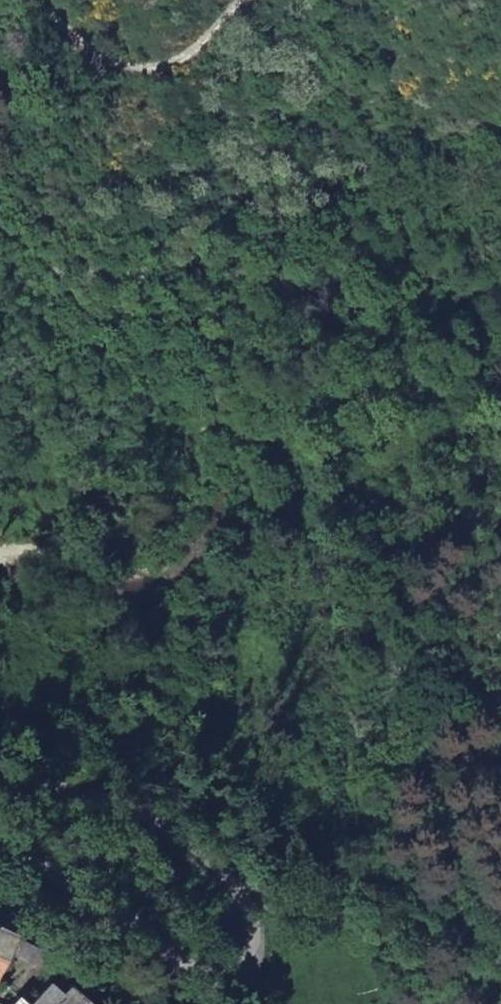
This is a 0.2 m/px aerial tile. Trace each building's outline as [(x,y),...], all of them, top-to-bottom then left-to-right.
[(0,933),(0,976),(10,954),(17,941),(0,933)] [(30,962),(38,949),(17,941),(10,954),(30,962)] [(72,985),(66,993),(55,983),(34,1003),(93,1003),(72,985)]
